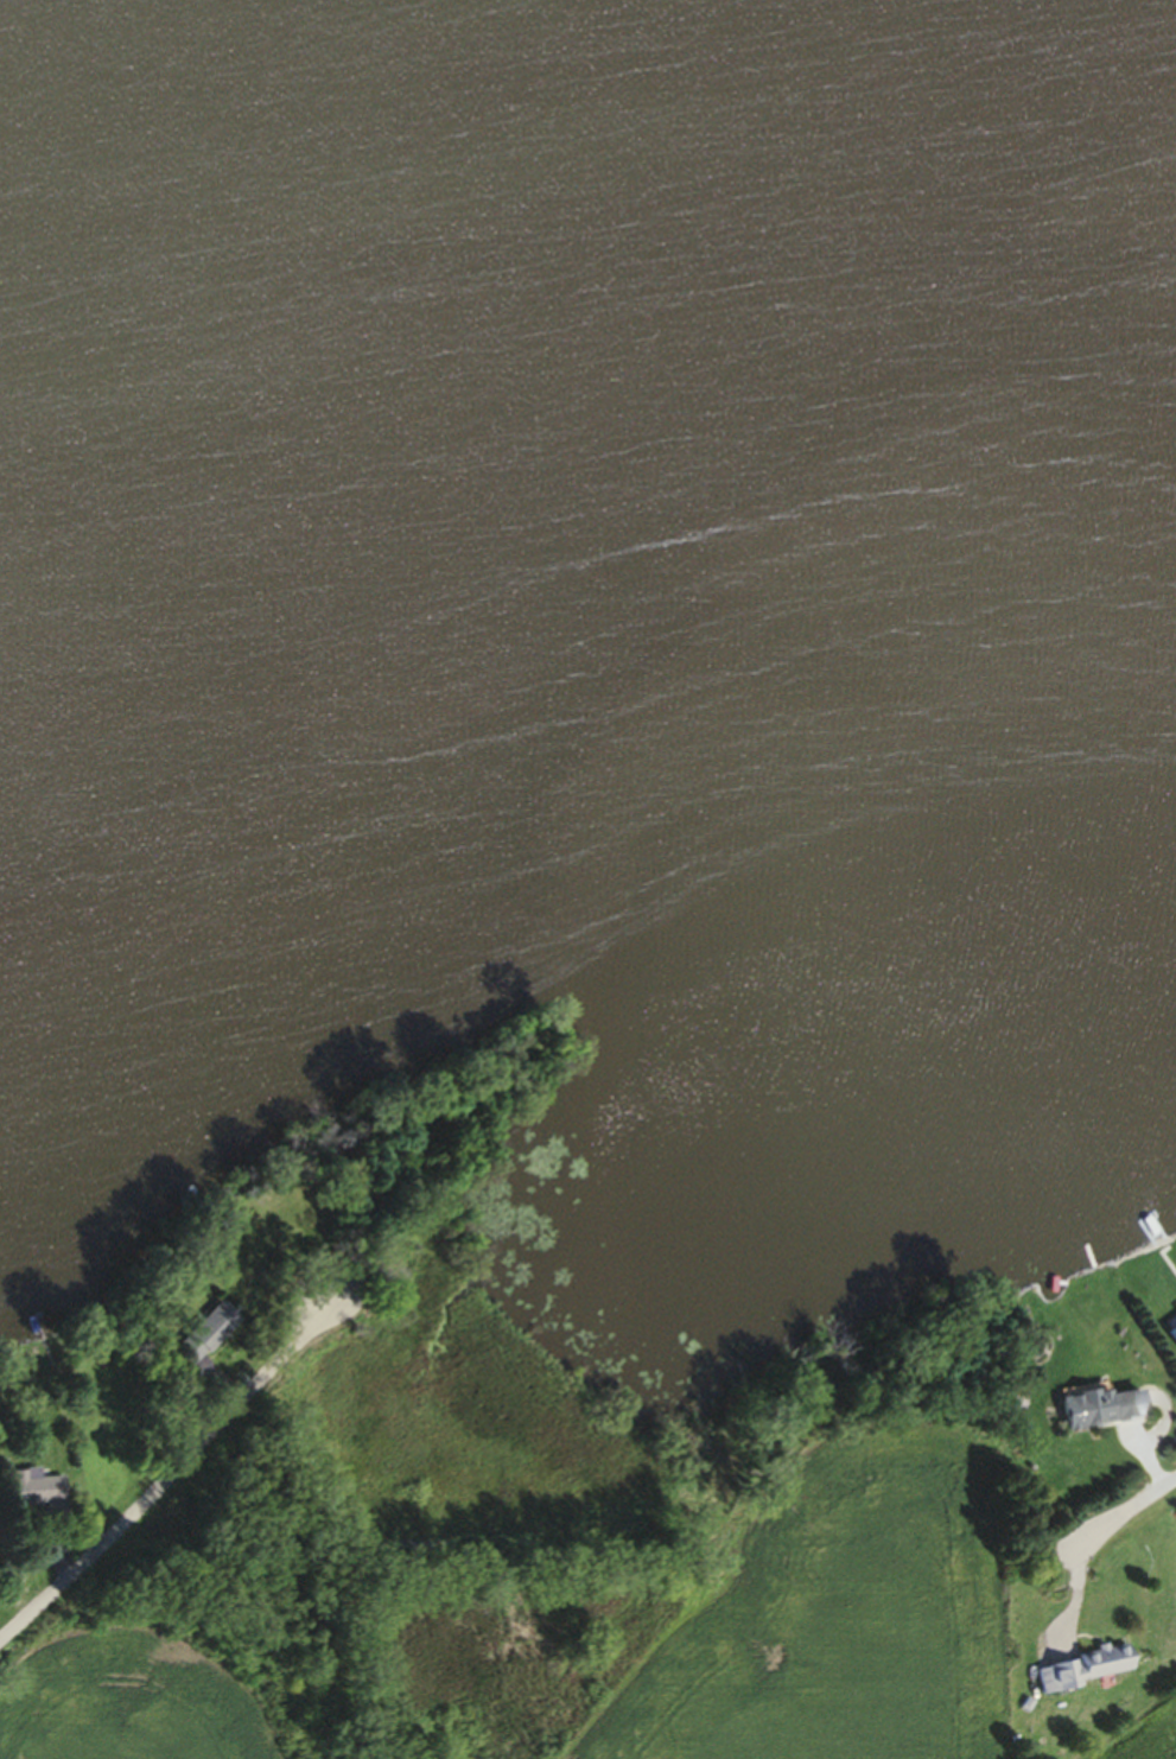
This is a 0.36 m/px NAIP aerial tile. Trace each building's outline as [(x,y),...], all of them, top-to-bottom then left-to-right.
[(164,1354),(184,1373),(231,1326),(212,1307),(164,1354)] [(1175,1353),(1175,1325),(1163,1334),(1175,1353)] [(1056,1402),(1060,1434),(1144,1423),(1140,1391),(1056,1402)] [(4,1512),(53,1509),(52,1483),(31,1484),(31,1475),(2,1477),(4,1512)] [(1080,1684),(1130,1674),(1125,1650),(1034,1669),(1040,1699),(1082,1690),(1080,1684)]
